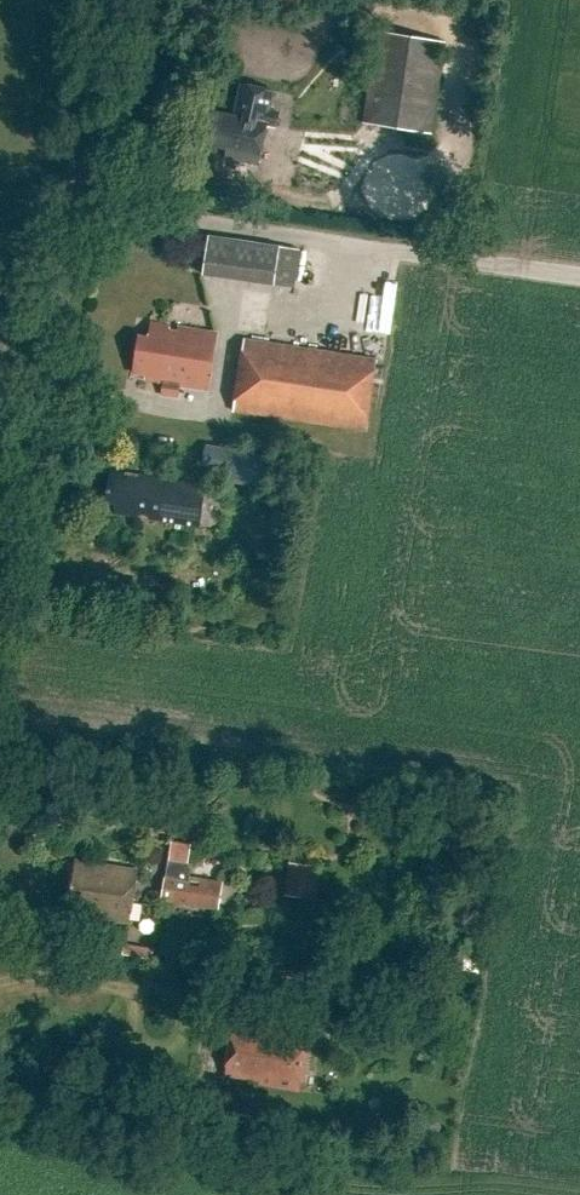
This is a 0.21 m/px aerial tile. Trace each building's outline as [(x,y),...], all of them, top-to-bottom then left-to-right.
[(375,31),(360,123),(427,134),(442,42),(375,31)] [(260,164),(270,124),(279,127),(282,112),(273,110),(277,91),(245,84),(239,110),(242,111),(240,116),(213,110),(206,142),(230,148),(228,157),(260,164)] [(374,199),(384,150),(301,134),(292,184),(374,199)] [(198,274),(293,287),(299,246),(204,233),(198,274)] [(164,385),(162,397),(176,400),(178,387),(208,391),(217,336),(151,325),(148,342),(139,340),(133,375),(144,377),(143,380),(156,382),(156,384),(164,385)] [(243,338),(233,410),(364,429),(375,358),(243,338)] [(202,444),(198,473),(269,482),(272,453),(202,444)] [(104,504),(112,505),(111,513),(197,526),(203,484),(109,469),(104,504)] [(134,868),(76,858),(67,912),(126,922),(134,868)] [(289,862),(284,895),(315,899),(320,867),(289,862)] [(160,901),(218,911),(223,882),(165,872),(160,901)] [(263,1004),(278,1005),(280,988),(265,986),(263,1004)] [(222,1074),(256,1080),(256,1084),(298,1091),(308,1034),(260,1026),(259,1032),(230,1027),(222,1074)]
